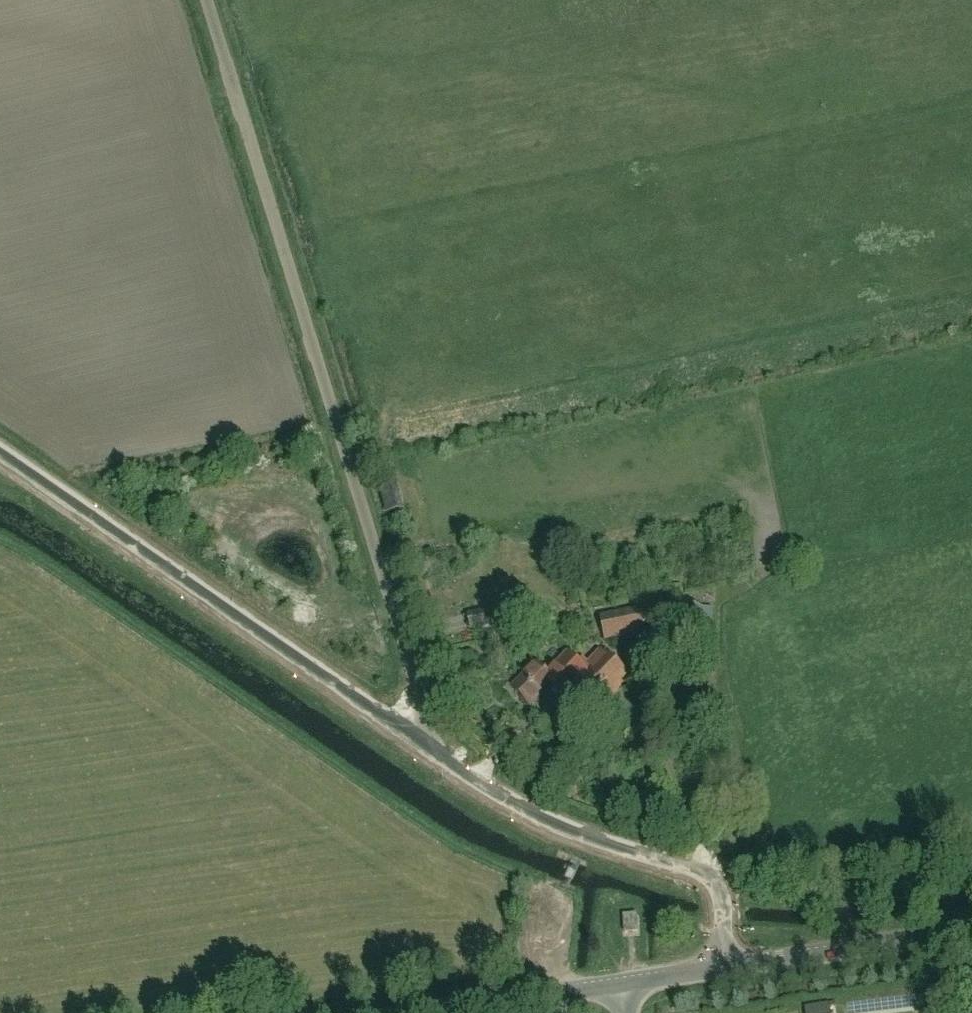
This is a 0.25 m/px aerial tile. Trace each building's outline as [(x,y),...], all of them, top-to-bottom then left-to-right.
[(599,616),(604,640),(649,630),(644,606),(599,616)] [(470,630),(502,623),(499,607),(466,612),(470,630)] [(529,706),(552,684),(564,695),(573,686),(599,711),(631,677),(600,649),(587,663),(583,658),(578,664),(568,655),(548,677),(535,665),(525,675),(528,679),(516,692),(529,706)] [(625,932),(638,932),(637,915),(624,916),(625,932)] [(829,1003),(804,1007),(805,1012),(830,1012),(829,1008),(829,1003)]
